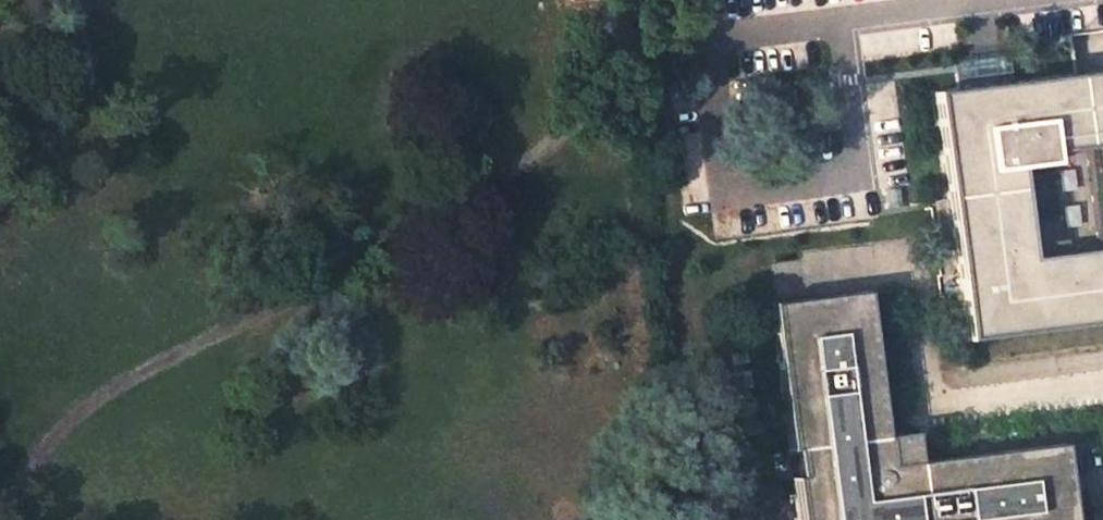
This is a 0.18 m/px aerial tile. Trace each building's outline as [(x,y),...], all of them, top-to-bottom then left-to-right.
[(1000,62),(972,65),(974,86),(1003,82),(1000,62)] [(966,340),(1102,323),(1102,253),(1028,263),(1017,169),(991,173),(986,136),(1046,128),(1048,150),(1102,144),(1102,70),(1003,82),(974,86),(935,90),(966,340)] [(1046,128),(986,136),(991,173),(1017,169),(1051,165),(1048,150),(1046,128)] [(769,306),(796,519),(1071,519),(1062,446),(917,465),(915,450),(924,439),(907,426),(898,437),(884,439),(882,426),(866,294),(769,306)]
